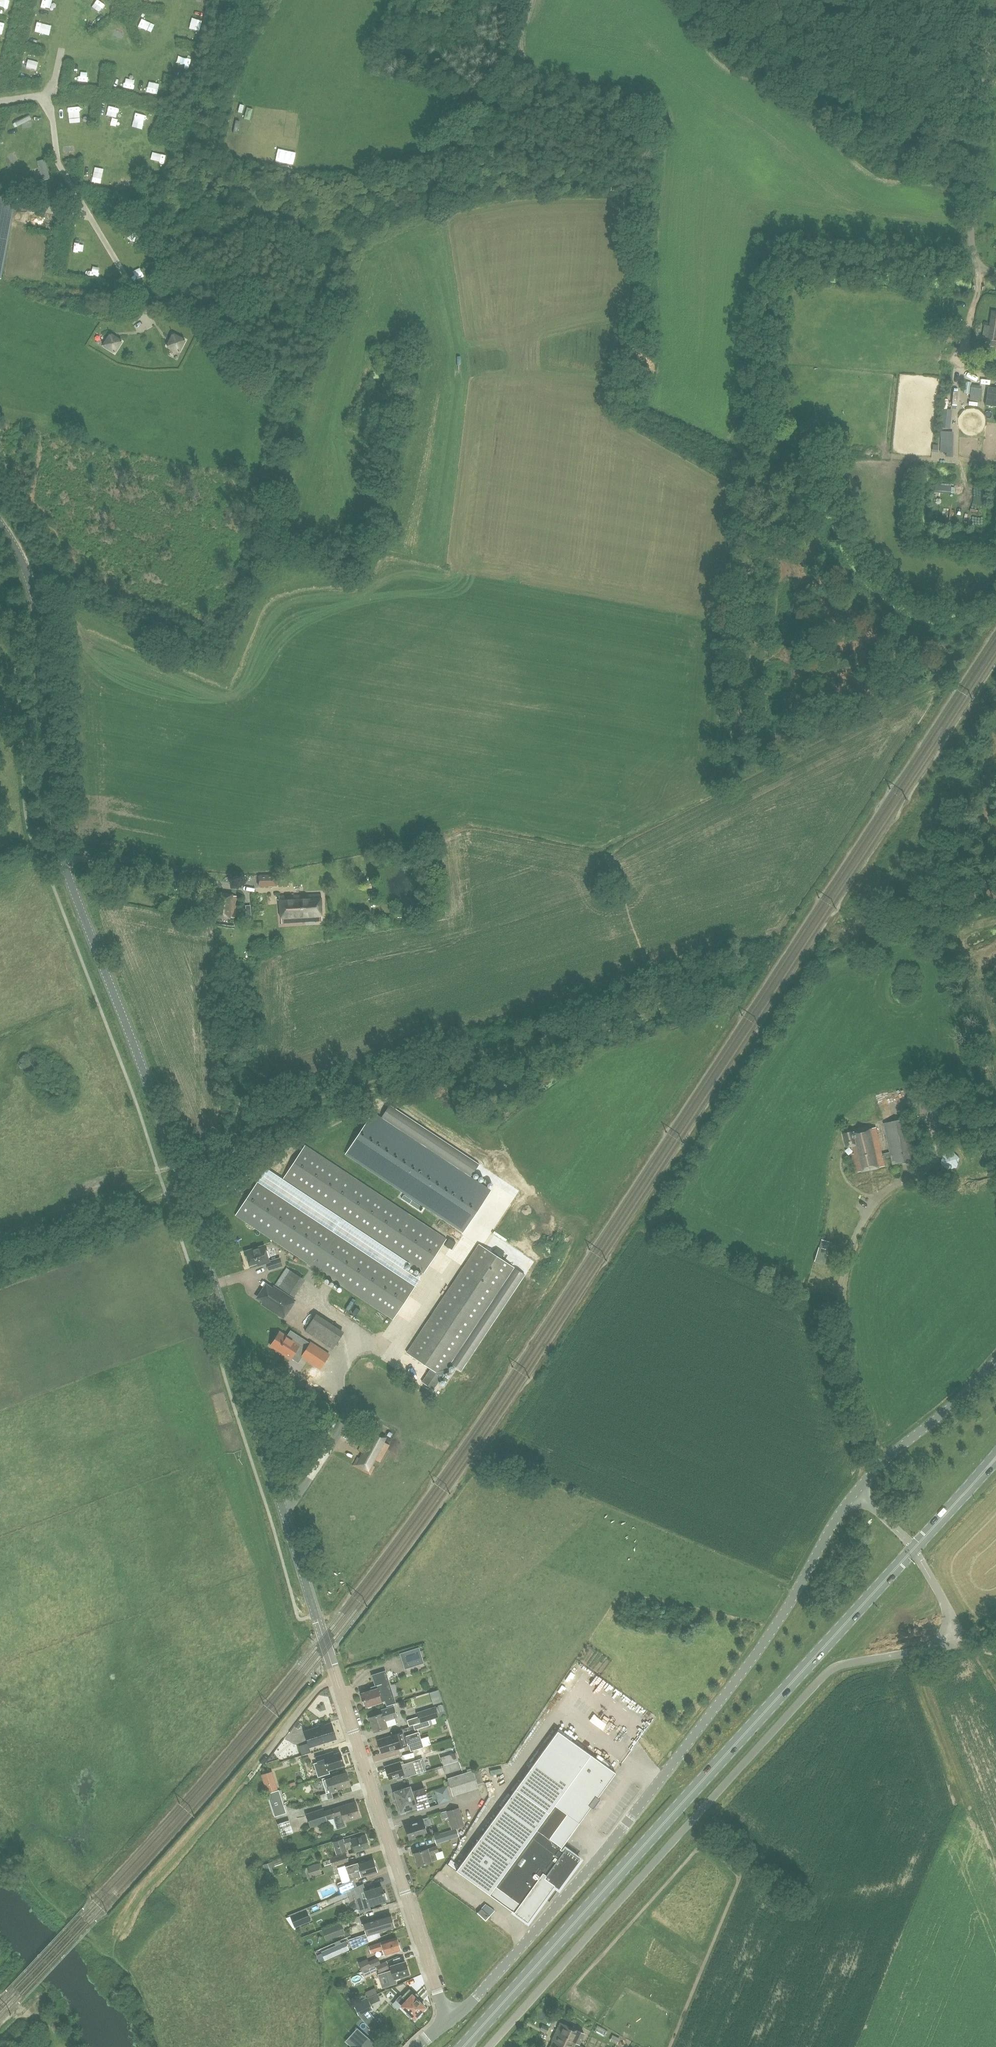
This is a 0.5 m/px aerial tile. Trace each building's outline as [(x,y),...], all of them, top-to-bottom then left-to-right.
[(106,9),(109,3),(104,0),(96,0),(94,3),(106,9)] [(151,28),(153,21),(143,18),(141,25),(151,28)] [(201,28),(202,21),(189,18),(187,25),(201,28)] [(38,22),(37,29),(47,30),(49,23),(38,22)] [(118,24),(115,33),(124,36),(127,27),(118,24)] [(108,114),(117,117),(120,107),(111,104),(108,114)] [(72,115),(84,112),(83,105),(70,107),(72,115)] [(146,124),(149,114),(139,112),(136,122),(146,124)] [(49,179),(44,160),(37,162),(42,181),(49,179)] [(123,188),(131,188),(132,174),(124,174),(123,188)] [(0,197),(0,279),(1,279),(16,200),(0,197)] [(993,312),(987,341),(990,344),(995,345),(995,312),(993,312)] [(114,352),(121,341),(111,334),(104,345),(114,352)] [(179,351),(184,340),(174,335),(173,334),(168,345),(179,351)] [(974,391),(975,386),(965,385),(963,393),(970,394),(971,390),(974,391)] [(988,387),(985,405),(995,407),(995,388),(988,387)] [(273,885),(272,875),(260,876),(260,885),(273,885)] [(198,901),(212,903),(214,892),(199,890),(198,901)] [(281,923),(323,920),(321,893),(279,896),(281,923)] [(234,918),(237,897),(215,894),(212,916),(234,918)] [(373,1113),(346,1154),(463,1231),(490,1191),(373,1113)] [(918,1158),(909,1118),(884,1123),(890,1152),(882,1154),(876,1126),(844,1134),(847,1146),(851,1145),(857,1172),(885,1165),(883,1157),(891,1156),(893,1164),(918,1158)] [(286,1180),(424,1272),(446,1239),(310,1149),(286,1180)] [(957,1155),(948,1159),(953,1169),(962,1164),(957,1155)] [(393,1319),(415,1285),(258,1181),(236,1215),(393,1319)] [(493,1253),(479,1243),(407,1352),(431,1368),(422,1381),(433,1389),(514,1267),(501,1258),(505,1252),(497,1246),(493,1253)] [(270,1261),(264,1245),(245,1251),(249,1265),(263,1261),(263,1263),(267,1262),(269,1269),(282,1265),(280,1258),(270,1261)] [(833,1267),(838,1253),(819,1247),(814,1261),(833,1267)] [(294,1297),(305,1279),(286,1267),(275,1284),(294,1297)] [(283,1317),(295,1300),(274,1286),(262,1304),(283,1317)] [(302,1357),(320,1369),(330,1354),(311,1341),(310,1343),(306,1348),(287,1335),(279,1331),(269,1346),(291,1360),(292,1358),(295,1353),(302,1357)] [(387,1436),(376,1430),(373,1435),(367,1432),(358,1450),(362,1452),(359,1457),(357,1456),(352,1465),(370,1474),(375,1466),(373,1465),(376,1460),(380,1462),(390,1444),(384,1441),(387,1436)] [(405,1668),(417,1664),(412,1649),(400,1653),(405,1668)] [(390,1697),(387,1686),(390,1685),(385,1670),(372,1675),(375,1685),(370,1687),(371,1687),(372,1690),(362,1693),(366,1706),(385,1700),(387,1705),(386,1705),(386,1706),(396,1703),(396,1702),(395,1702),(394,1696),(390,1697)] [(374,1731),(387,1727),(384,1717),(396,1713),(393,1706),(381,1709),(382,1713),(370,1717),(374,1731)] [(420,1722),(439,1716),(435,1706),(417,1712),(420,1722)] [(617,1730),(623,1721),(617,1717),(611,1726),(617,1730)] [(415,1729),(430,1725),(428,1720),(413,1725),(415,1729)] [(304,1754),(311,1752),(310,1746),(336,1738),(331,1723),(305,1731),(308,1742),(301,1745),(304,1754)] [(404,1736),(402,1731),(392,1735),(378,1740),(382,1752),(394,1748),(394,1749),(409,1744),(411,1750),(423,1746),(419,1732),(404,1736)] [(595,1758),(591,1755),(557,1731),(457,1870),(512,1910),(511,1912),(529,1925),(556,1887),(560,1890),(582,1860),(567,1849),(565,1852),(560,1849),(615,1773),(608,1767),(611,1763),(598,1754),(595,1758)] [(422,1735),(424,1743),(432,1741),(430,1733),(422,1735)] [(409,1752),(410,1758),(424,1754),(423,1748),(409,1752)] [(334,1754),(333,1751),(316,1757),(318,1762),(314,1763),(318,1777),(330,1773),(329,1769),(344,1764),(340,1752),(334,1754)] [(401,1765),(400,1761),(385,1766),(389,1779),(404,1774),(403,1771),(414,1768),(416,1767),(415,1763),(413,1763),(412,1761),(401,1765)] [(493,1775),(492,1766),(484,1767),(484,1776),(493,1775)] [(453,1795),(478,1787),(477,1784),(483,1782),(479,1768),(448,1778),(453,1795)] [(271,1772),(262,1774),(267,1792),(276,1789),(271,1772)] [(331,1791),(351,1785),(347,1772),(333,1776),(334,1777),(323,1780),(325,1787),(329,1786),(330,1791),(320,1794),(322,1801),(333,1797),(331,1791)] [(447,1785),(434,1789),(436,1796),(449,1792),(447,1785)] [(281,1795),(288,1794),(287,1787),(280,1788),(281,1795)] [(411,1791),(410,1787),(395,1791),(398,1801),(426,1792),(424,1787),(411,1791)] [(281,1798),(279,1791),(268,1794),(270,1801),(281,1798)] [(426,1792),(398,1801),(399,1805),(397,1806),(399,1813),(405,1811),(405,1810),(416,1807),(415,1802),(427,1798),(426,1792)] [(625,1822),(640,1800),(636,1796),(620,1818),(625,1822)] [(360,1816),(356,1801),(324,1811),(323,1809),(307,1814),(310,1825),(327,1820),(326,1819),(334,1817),(337,1829),(346,1826),(344,1821),(360,1816)] [(452,1827),(463,1823),(459,1808),(447,1811),(452,1827)] [(410,1838),(427,1833),(425,1826),(431,1824),(429,1817),(416,1821),(417,1822),(405,1825),(410,1838)] [(292,1819),(282,1821),(284,1835),(295,1833),(292,1819)] [(436,1843),(459,1836),(457,1828),(464,1826),(463,1823),(452,1827),(452,1829),(433,1835),(436,1843)] [(370,1847),(366,1834),(351,1839),(351,1837),(343,1840),(343,1838),(333,1841),(337,1854),(347,1851),(345,1846),(352,1843),(355,1851),(370,1847)] [(453,1841),(455,1847),(463,1843),(460,1838),(453,1841)] [(439,1851),(437,1845),(427,1848),(414,1852),(418,1865),(431,1861),(437,1859),(435,1852),(439,1851)] [(331,1866),(349,1861),(346,1852),(330,1857),(333,1866),(332,1866),(331,1862),(324,1865),(325,1866),(324,1866),(325,1867),(323,1867),(324,1872),(332,1870),(331,1866)] [(377,1871),(373,1858),(365,1861),(364,1860),(350,1865),(348,1861),(349,1861),(331,1866),(332,1870),(333,1870),(341,1868),(346,1866),(348,1873),(355,1871),(354,1870),(359,1868),(361,1876),(377,1871)] [(308,1880),(311,1879),(311,1878),(322,1874),(318,1862),(307,1866),(307,1867),(304,1868),(308,1880)] [(357,1886),(354,1879),(343,1883),(342,1881),(337,1883),(342,1892),(357,1886)] [(356,1901),(358,1908),(386,1900),(385,1898),(387,1897),(385,1892),(384,1893),(382,1885),(375,1888),(374,1886),(369,1887),(370,1889),(365,1891),(367,1897),(356,1901)] [(485,1920),(490,1915),(481,1907),(477,1912),(485,1920)] [(295,1926),(310,1920),(306,1909),(291,1916),(295,1926)] [(379,1931),(394,1927),(391,1914),(363,1922),(366,1930),(378,1927),(379,1931)] [(326,1940),(345,1933),(341,1922),(322,1930),(326,1940)] [(352,1949),(369,1942),(366,1934),(361,1935),(348,1939),(352,1949)] [(400,1950),(400,1949),(402,1948),(400,1942),(398,1943),(396,1937),(369,1945),(371,1952),(383,1948),(385,1954),(400,1950)] [(345,1941),(322,1952),(325,1960),(349,1950),(345,1941)] [(381,1963),(378,1957),(369,1961),(368,1958),(358,1962),(362,1971),(373,1966),(381,1963)] [(389,1968),(386,1961),(381,1963),(373,1966),(375,1972),(379,1971),(379,1972),(389,1968)] [(394,1978),(409,1973),(405,1961),(390,1966),(394,1978)] [(401,1995),(396,2000),(402,2005),(407,2010),(406,2013),(410,2017),(413,2016),(414,2018),(415,2017),(417,2017),(421,2014),(420,2012),(425,2006),(417,1999),(418,1997),(409,1989),(402,1996),(401,1995)] [(358,2015),(373,2008),(368,1997),(353,2003),(358,2015)] [(377,2009),(385,2007),(383,2000),(375,2002),(377,2009)] [(579,2044),(584,2033),(560,2022),(552,2039),(553,2040),(550,2046),(584,2046),(579,2044)] [(358,2027),(353,2033),(360,2038),(365,2032),(358,2027)]
